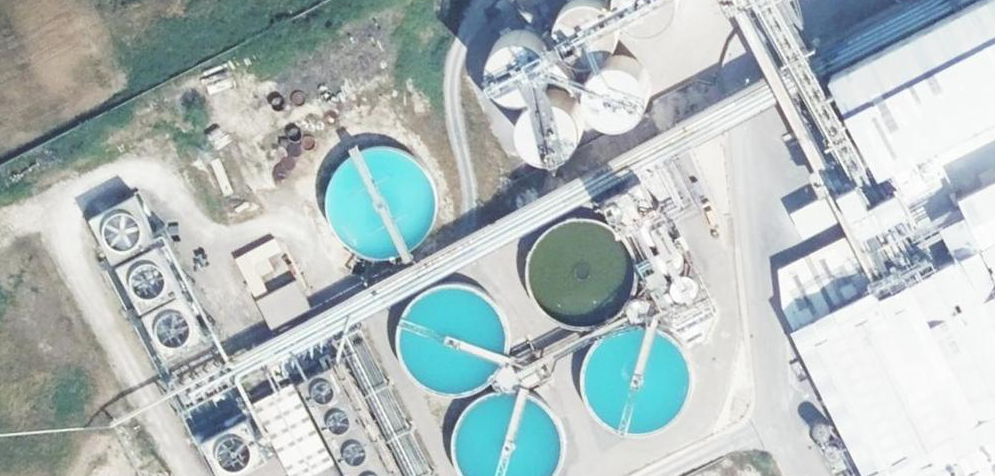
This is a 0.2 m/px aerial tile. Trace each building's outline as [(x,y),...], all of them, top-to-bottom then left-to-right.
[(613,11),(608,4),(601,0),(572,0),(568,2),(561,8),(557,15),(554,23),(553,32),(555,40),(559,48),(564,54),(571,59),(579,62),(588,63),(596,61),(604,58),(611,52),(616,45),(619,37),(619,28),(618,20),(617,18),(616,15),(613,11)] [(612,3),(613,11),(616,15),(617,18),(618,20),(623,26),(629,31),(637,34),(645,35),(652,34),(660,31),(667,27),(672,21),(676,14),(678,7),(678,0),(612,0),(612,3)] [(860,122),(855,124),(863,140),(868,138),(877,156),(994,98),(994,14),(981,21),(970,0),(949,0),(829,59),(860,122)] [(551,64),(552,57),(551,50),(549,43),(546,37),(541,32),(535,28),(529,25),(522,23),(515,23),(508,25),(502,28),(496,32),(492,37),(488,43),(486,50),(485,57),(486,64),(488,70),(491,76),(496,82),(502,86),(508,89),(515,90),(522,90),(529,89),(535,86),(541,82),(546,77),(549,71),(551,64)] [(651,103),(653,93),(652,84),(648,75),(642,68),(634,63),(625,60),(616,60),(606,62),(598,67),(592,74),(588,83),(587,92),(588,102),(592,110),(598,118),(606,123),(615,125),(624,126),(633,123),(641,118),(647,111),(651,103)] [(577,129),(578,121),(577,113),(574,106),(570,100),(564,94),(558,90),(550,88),(543,87),(535,89),(528,92),(521,96),(516,102),(513,109),(511,117),(511,124),(513,132),(516,139),(521,145),(527,150),(534,153),(542,154),(550,154),(557,152),(564,148),(569,143),(574,136),(577,129)] [(956,188),(961,186),(947,158),(929,166),(937,184),(943,186),(946,193),(956,188)] [(961,186),(956,188),(978,234),(876,284),(869,272),(786,312),(867,475),(914,475),(994,437),(994,170),(961,186)] [(89,221),(215,475),(240,475),(266,463),(135,198),(89,221)] [(270,295),(248,255),(236,261),(271,330),(313,307),(299,280),(270,295)] [(310,379),(313,404),(332,401),(329,377),(310,379)] [(937,472),(938,475),(994,475),(994,444),(937,472)]
